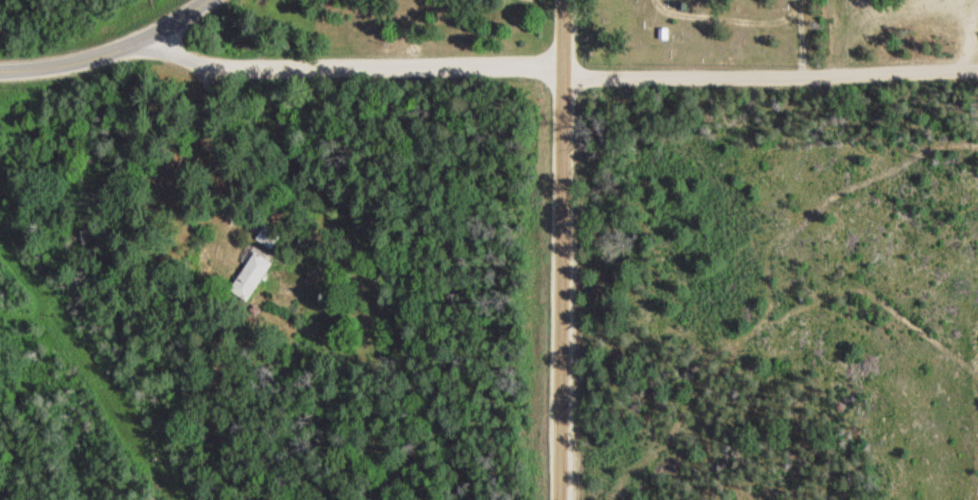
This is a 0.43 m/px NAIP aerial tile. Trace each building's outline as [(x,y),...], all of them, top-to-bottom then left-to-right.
[(820,18),(830,18),(830,0),(820,0),(820,18)] [(279,233),(264,223),(253,238),(268,248),(279,233)] [(272,267),(253,246),(239,259),(246,266),(227,283),(240,297),(272,267)]
